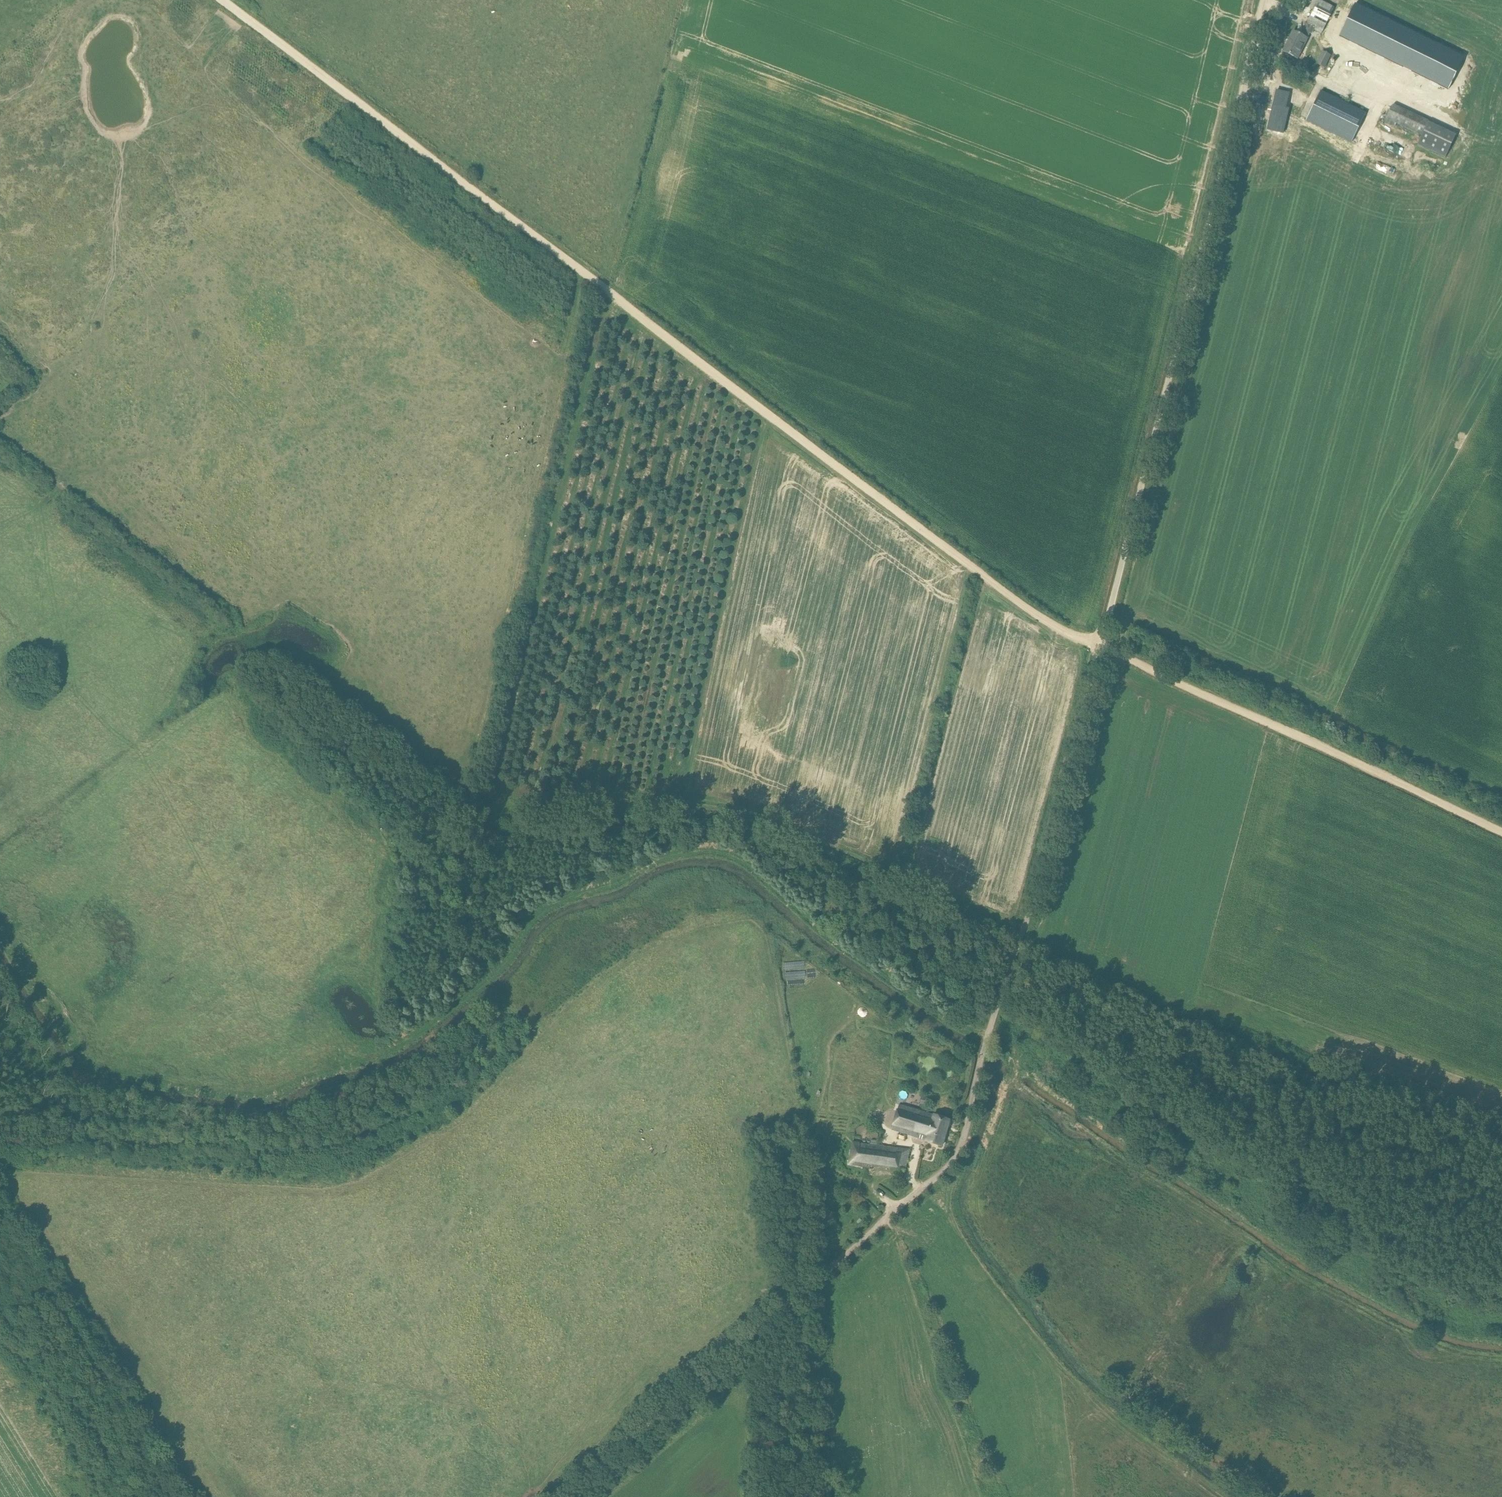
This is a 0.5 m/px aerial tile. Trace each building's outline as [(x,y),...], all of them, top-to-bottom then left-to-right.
[(1331,5),(1320,0),(1318,0),(1306,25),(1315,29),(1319,31),(1331,5)] [(1447,88),(1462,58),(1356,5),(1354,8),(1341,36),(1447,88)] [(1301,35),(1293,32),(1283,52),(1297,58),(1307,39),(1311,31),(1313,32),(1315,29),(1306,25),(1301,35)] [(1325,68),(1331,55),(1323,51),(1316,64),(1325,68)] [(1286,109),(1292,95),(1280,90),(1265,127),(1280,133),(1289,110),(1286,109)] [(1366,113),(1330,96),(1321,91),(1306,121),(1352,143),(1366,113)] [(1422,135),(1428,123),(1392,106),(1386,119),(1422,135)] [(1456,135),(1428,123),(1422,135),(1418,145),(1445,158),(1456,135)] [(785,969),(806,967),(805,960),(784,963),(785,969)] [(930,1107),(932,1099),(922,1097),(920,1104),(930,1107)] [(942,1146),(950,1120),(899,1105),(892,1130),(926,1140),(926,1142),(942,1146)] [(849,1164),(867,1167),(867,1165),(905,1170),(911,1149),(852,1142),(849,1164)]
